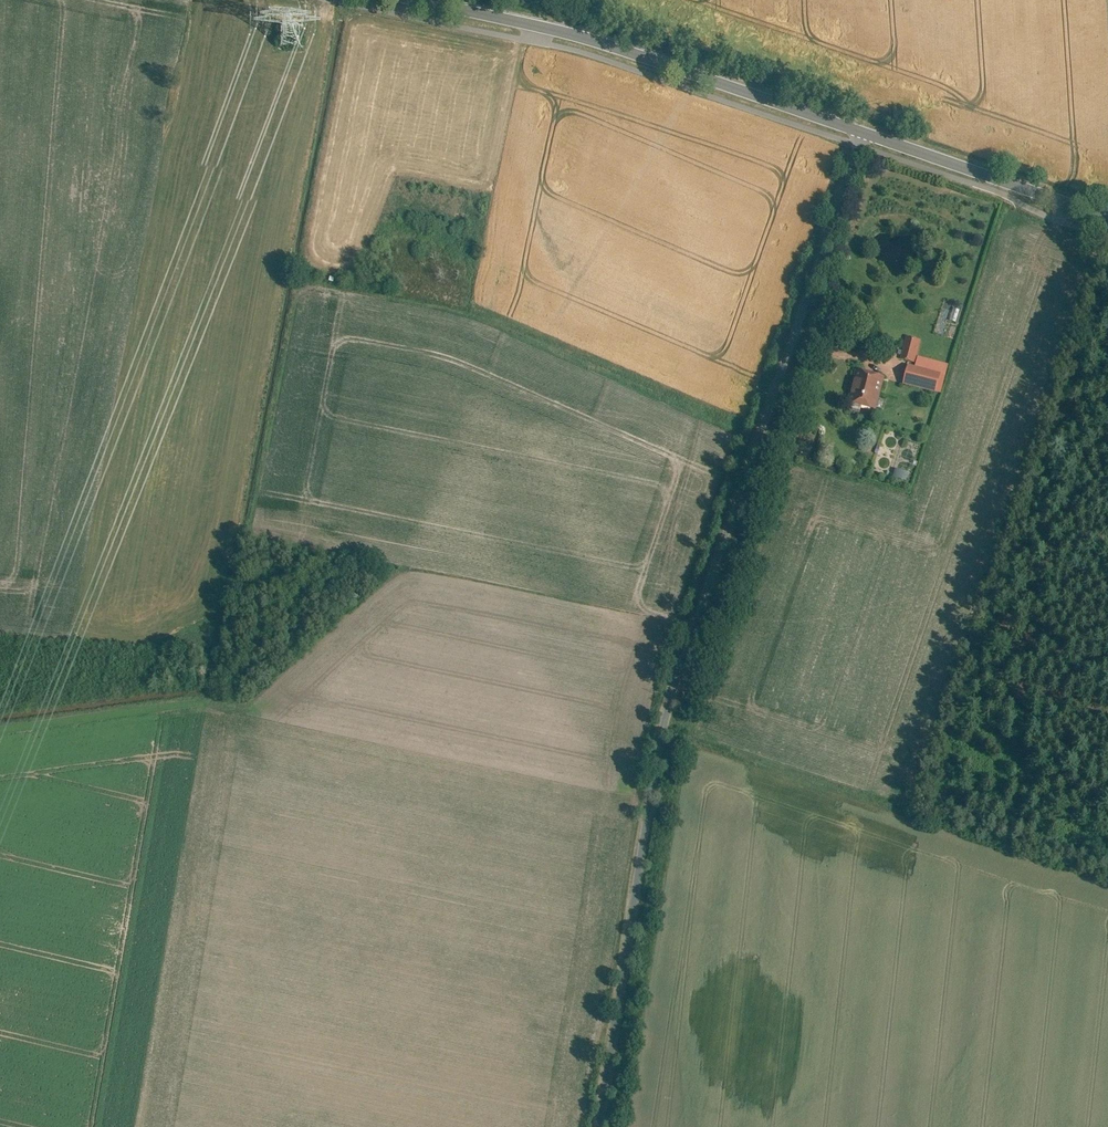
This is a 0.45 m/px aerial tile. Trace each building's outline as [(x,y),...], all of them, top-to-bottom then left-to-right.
[(903,380),(902,384),(936,393),(942,370),(916,363),(922,340),(904,336),(898,362),(907,364),(903,380)] [(845,399),(875,409),(886,377),(856,367),(845,399)] [(887,441),(881,458),(894,462),(899,446),(887,441)] [(898,468),(896,477),(908,481),(911,472),(898,468)]
